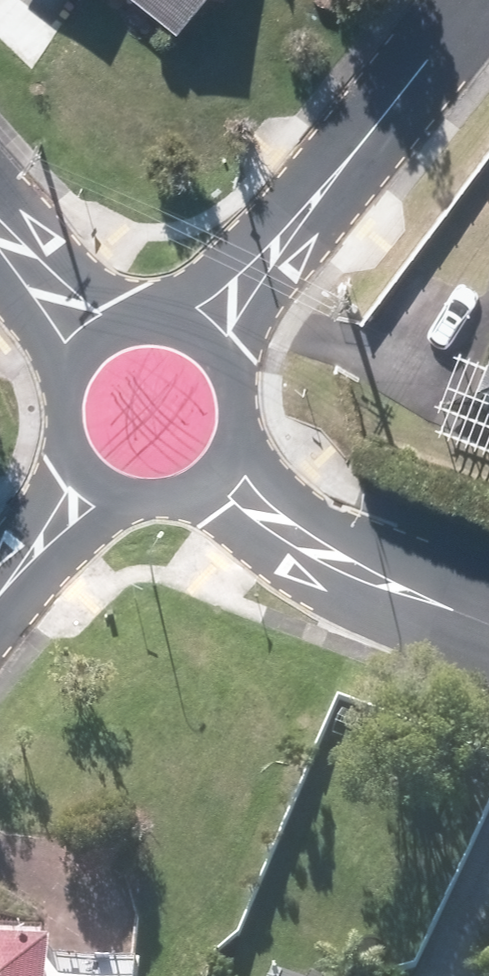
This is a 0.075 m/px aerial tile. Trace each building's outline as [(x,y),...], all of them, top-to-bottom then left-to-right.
[(180,30),(203,0),(141,0),(180,30)] [(52,948),(0,944),(0,975),(50,975),(52,948)]
